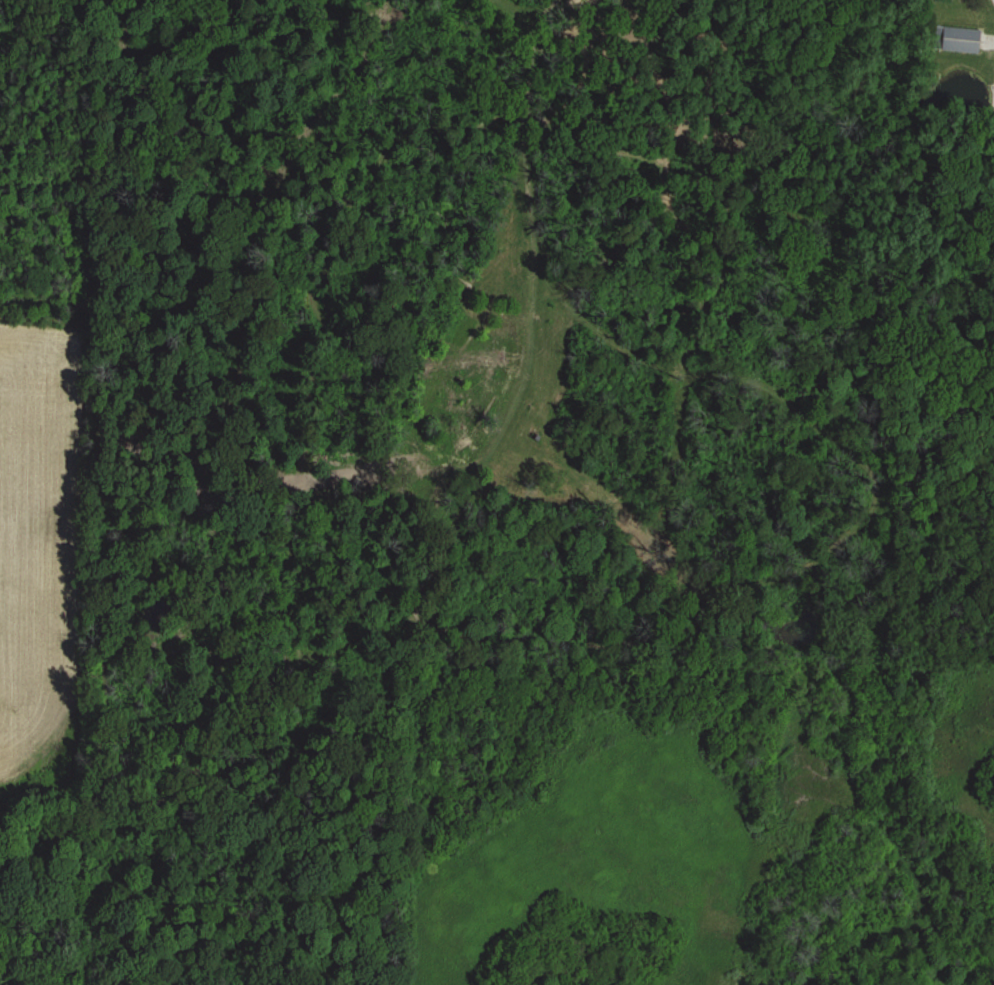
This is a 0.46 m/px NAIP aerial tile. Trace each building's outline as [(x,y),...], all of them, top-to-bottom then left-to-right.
[(980,28),(936,26),(935,49),(979,52),(980,28)]
